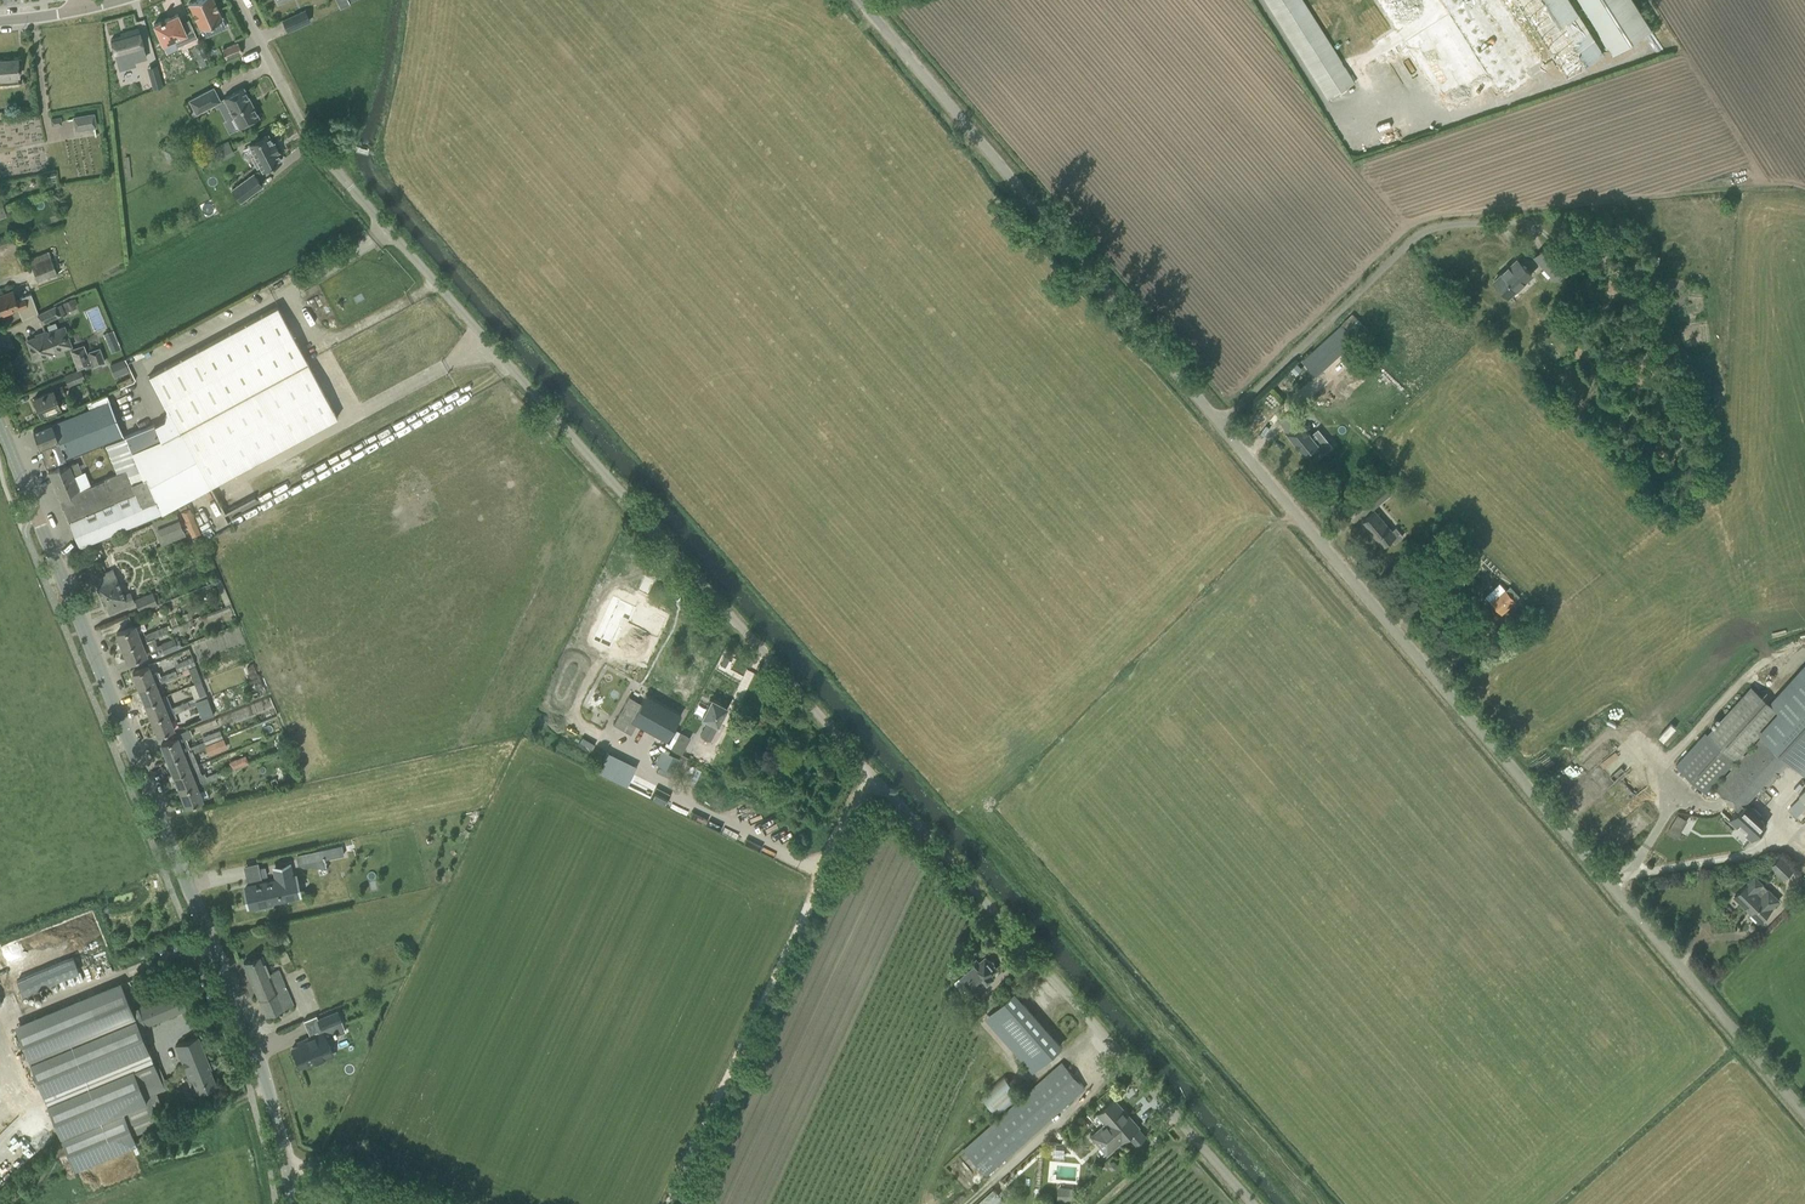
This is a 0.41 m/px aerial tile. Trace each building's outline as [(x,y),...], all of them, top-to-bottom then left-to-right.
[(200,28),(222,19),(214,0),(195,0),(189,3),(200,28)] [(341,8),(350,4),(348,0),(337,0),(341,8)] [(1328,100),(1354,83),(1302,0),(1265,0),(1328,100)] [(1440,0),(1377,0),(1395,28),(1374,42),(1387,62),(1408,49),(1442,103),(1450,98),(1456,108),(1487,88),(1481,78),(1487,74),(1440,0)] [(1487,74),(1481,78),(1487,88),(1493,84),(1502,98),(1548,68),(1523,29),(1526,27),(1509,0),(1440,0),(1487,74)] [(1567,74),(1604,50),(1573,0),(1519,0),(1567,74)] [(1613,52),(1651,27),(1635,0),(1579,0),(1613,52)] [(305,10),(283,21),(287,30),(309,20),(305,10)] [(176,12),(153,24),(162,44),(173,38),(176,45),(196,36),(190,22),(182,25),(176,12)] [(126,34),(111,38),(117,62),(132,58),(133,60),(146,56),(138,28),(126,32),(126,34)] [(222,49),(226,58),(241,52),(238,43),(222,49)] [(19,76),(17,59),(0,60),(0,78),(19,76)] [(151,79),(153,88),(162,86),(160,77),(159,77),(151,79)] [(213,87),(189,99),(196,114),(214,104),(220,101),(220,100),(213,87)] [(258,117),(243,88),(224,98),(239,127),(258,117)] [(74,115),(76,129),(96,126),(94,111),(74,115)] [(61,117),(51,118),(52,126),(62,124),(61,117)] [(274,142),(272,143),(268,135),(249,144),(255,155),(252,157),(257,167),(260,165),(263,170),(281,160),(277,152),(278,151),(274,142)] [(221,160),(234,153),(228,141),(214,148),(221,160)] [(263,185),(253,172),(231,189),(240,201),(263,185)] [(0,207),(0,217),(6,215),(5,212),(10,211),(8,204),(0,207)] [(1535,256),(1554,276),(1573,257),(1555,239),(1551,244),(1549,242),(1535,256)] [(58,275),(48,251),(29,258),(38,283),(58,275)] [(1517,259),(1494,280),(1509,297),(1532,275),(1517,259)] [(31,303),(28,295),(16,300),(12,291),(0,295),(0,314),(31,303)] [(60,314),(56,306),(37,315),(41,323),(60,314)] [(161,441),(307,362),(277,306),(148,376),(167,410),(164,419),(153,425),(161,441)] [(1312,352),(1304,359),(1309,366),(1318,358),(1320,361),(1326,367),(1355,338),(1364,347),(1374,338),(1361,323),(1353,314),(1312,352)] [(27,340),(34,359),(72,345),(65,326),(54,330),(27,340)] [(112,352),(122,348),(114,328),(104,332),(112,352)] [(70,349),(77,369),(85,367),(85,368),(94,365),(94,366),(105,362),(100,347),(87,352),(84,344),(70,349)] [(123,360),(114,364),(118,375),(128,371),(123,360)] [(153,425),(115,441),(145,516),(147,515),(148,517),(160,512),(209,487),(337,417),(307,362),(161,441),(153,425)] [(80,370),(65,376),(68,384),(83,378),(80,370)] [(34,398),(41,415),(60,407),(55,397),(64,393),(61,387),(34,398)] [(38,445),(46,465),(122,434),(108,401),(33,430),(39,445),(38,445)] [(1294,410),(1280,421),(1288,430),(1286,431),(1305,455),(1307,453),(1313,461),(1332,446),(1318,429),(1311,435),(1307,430),(1299,421),(1301,419),(1294,410)] [(105,480),(91,486),(84,471),(82,472),(78,462),(60,469),(59,466),(48,471),(80,546),(148,517),(147,515),(145,516),(115,441),(105,445),(118,473),(105,479),(105,480)] [(1383,484),(1365,499),(1373,509),(1391,493),(1383,484)] [(182,526),(187,524),(191,535),(200,532),(190,507),(181,511),(184,519),(180,521),(177,512),(153,522),(162,544),(185,535),(182,526)] [(1395,543),(1403,536),(1396,527),(1392,531),(1375,511),(1362,522),(1383,546),(1391,539),(1395,543)] [(1460,580),(1477,565),(1469,556),(1452,571),(1460,580)] [(109,613),(134,602),(130,592),(123,595),(112,570),(94,577),(98,586),(97,586),(105,606),(106,605),(109,613)] [(1485,596),(1502,614),(1516,601),(1500,583),(1485,596)] [(158,603),(153,592),(135,599),(140,610),(158,603)] [(176,610),(172,599),(163,602),(165,607),(157,610),(159,616),(176,610)] [(620,599),(599,643),(609,648),(623,619),(647,630),(644,639),(652,642),(656,634),(657,635),(660,626),(662,627),(663,624),(660,623),(661,620),(620,599)] [(153,638),(171,631),(170,627),(169,625),(150,632),(153,638)] [(146,637),(144,634),(143,631),(137,633),(134,626),(117,633),(122,647),(146,637)] [(146,654),(145,653),(152,651),(149,643),(154,641),(153,638),(150,632),(144,634),(146,637),(122,647),(128,661),(146,654)] [(175,637),(161,643),(165,654),(182,647),(179,639),(176,640),(175,637)] [(726,654),(720,665),(725,667),(731,657),(726,654)] [(195,664),(192,656),(181,661),(185,669),(195,664)] [(159,677),(154,664),(133,673),(139,688),(155,682),(160,680),(160,679),(159,677)] [(1804,773),(1804,666),(1803,664),(1768,703),(1778,712),(1759,733),(1761,736),(1775,747),(1788,759),(1804,774),(1804,773)] [(169,679),(177,676),(175,672),(174,670),(167,673),(169,679)] [(201,682),(198,672),(191,674),(195,684),(201,682)] [(169,679),(167,673),(159,677),(160,679),(160,680),(161,683),(169,679)] [(160,697),(155,682),(139,688),(145,703),(160,697)] [(201,682),(195,684),(189,686),(194,698),(206,694),(201,682)] [(1707,736),(1735,760),(1759,733),(1778,712),(1768,703),(1751,688),(1707,736)] [(187,701),(179,704),(182,710),(190,707),(198,704),(196,701),(207,697),(206,694),(194,698),(187,701)] [(629,696),(613,724),(631,734),(636,724),(666,741),(682,714),(646,694),(641,703),(629,696)] [(172,710),(171,708),(166,695),(160,697),(145,703),(151,719),(172,710)] [(210,704),(207,697),(196,701),(198,704),(199,708),(210,704)] [(700,735),(710,740),(727,706),(711,698),(702,717),(708,720),(700,735)] [(173,728),(169,719),(176,716),(175,713),(182,710),(179,704),(171,708),(172,710),(151,719),(157,735),(173,728)] [(205,744),(222,737),(219,730),(202,737),(203,741),(204,744),(205,744)] [(188,751),(187,748),(189,747),(183,731),(173,735),(174,738),(161,744),(167,759),(183,753),(188,751)] [(1707,736),(1705,733),(1676,765),(1706,792),(1735,760),(1707,736)] [(1760,791),(1788,759),(1775,747),(1761,736),(1715,787),(1739,809),(1746,801),(1757,789),(1760,791)] [(206,747),(205,744),(204,744),(203,741),(195,744),(198,750),(206,747)] [(655,747),(650,762),(674,771),(679,756),(655,747)] [(174,775),(189,768),(183,753),(167,759),(174,775)] [(245,756),(230,762),(232,768),(247,762),(245,756)] [(210,781),(208,775),(205,776),(204,773),(201,774),(198,765),(189,768),(174,775),(180,790),(195,784),(201,781),(203,780),(205,784),(210,781)] [(210,781),(218,778),(215,772),(208,775),(210,781)] [(195,784),(180,790),(186,806),(197,801),(201,799),(195,784)] [(1739,809),(1730,819),(1738,827),(1741,823),(1756,836),(1764,827),(1766,824),(1759,817),(1761,814),(1752,806),(1750,809),(1746,806),(1748,803),(1746,801),(1739,809)] [(1679,814),(1675,823),(1684,826),(1688,817),(1679,814)] [(1670,827),(1667,833),(1676,839),(1680,832),(1670,827)] [(324,859),(322,849),(306,853),(308,862),(324,859)] [(1795,868),(1781,854),(1770,866),(1783,879),(1795,868)] [(298,894),(295,877),(291,878),(288,865),(274,868),(277,881),(245,888),(248,902),(256,900),(257,903),(260,902),(262,909),(272,906),(271,900),(298,894)] [(1763,884),(1755,876),(1734,896),(1759,921),(1780,900),(1768,888),(1760,896),(1756,892),(1763,884)] [(269,973),(261,955),(243,962),(259,999),(266,1016),(293,1004),(278,969),(269,973)] [(987,960),(985,958),(979,963),(976,960),(959,974),(960,976),(955,980),(955,983),(962,991),(964,991),(970,987),(980,978),(985,984),(992,978),(989,975),(995,969),(994,968),(992,962),(987,960)] [(120,981),(14,1025),(74,1170),(136,1144),(133,1135),(160,1124),(154,1109),(148,1096),(156,1092),(167,1088),(158,1064),(155,1065),(144,1039),(140,1028),(132,1010),(120,981)] [(179,991),(132,1010),(140,1028),(175,1014),(187,1010),(179,991)] [(992,1013),(986,1018),(1000,1033),(999,1035),(1018,1056),(1026,1048),(1033,1056),(1050,1041),(1041,1032),(1010,997),(992,1013)] [(1068,1059),(1086,1043),(1054,1007),(1036,1023),(1068,1059)] [(341,1020),(337,1011),(317,1019),(321,1029),(341,1020)] [(299,1066),(312,1061),(313,1060),(310,1054),(319,1051),(322,1057),(332,1052),(323,1031),(302,1040),(304,1042),(297,1045),(292,1047),(299,1066)] [(187,1077),(194,1094),(216,1085),(209,1069),(210,1068),(197,1036),(176,1044),(188,1076),(187,1077)] [(964,1149),(987,1174),(1084,1088),(1062,1063),(964,1149)] [(1005,1076),(982,1096),(999,1115),(1021,1095),(1005,1076)] [(1125,1120),(1130,1116),(1114,1099),(1098,1114),(1106,1123),(1091,1136),(1107,1154),(1122,1141),(1122,1142),(1129,1136),(1137,1145),(1146,1137),(1138,1128),(1139,1127),(1138,1127),(1131,1120),(1128,1123),(1125,1120)] [(1074,1188),(1058,1186),(1057,1200),(1073,1201),(1074,1188)] [(976,1203),(1002,1203),(1006,1200),(995,1187),(976,1203)]
